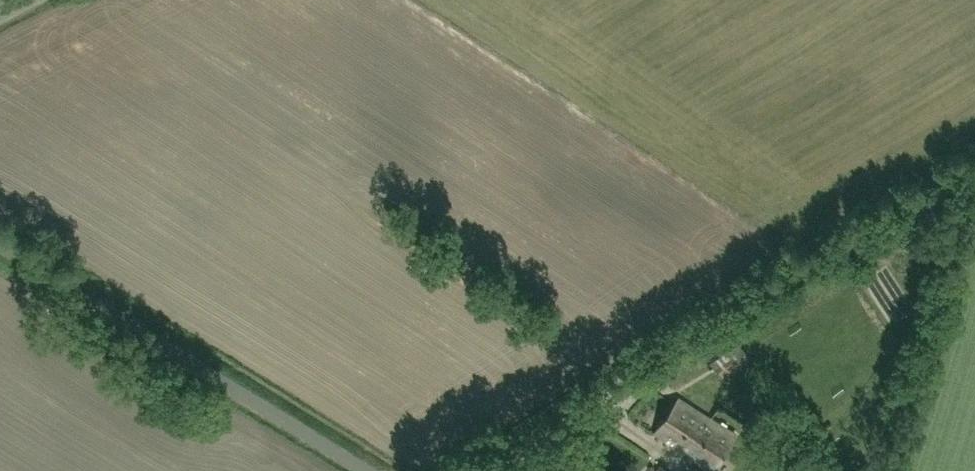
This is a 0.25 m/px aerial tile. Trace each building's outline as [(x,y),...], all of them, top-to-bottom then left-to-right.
[(722,377),(753,360),(725,320),(696,337),(722,377)] [(737,432),(711,417),(711,418),(679,396),(655,431),(684,450),(681,454),(693,463),(691,466),(698,470),(710,470),(711,469),(712,469),(737,432)]
